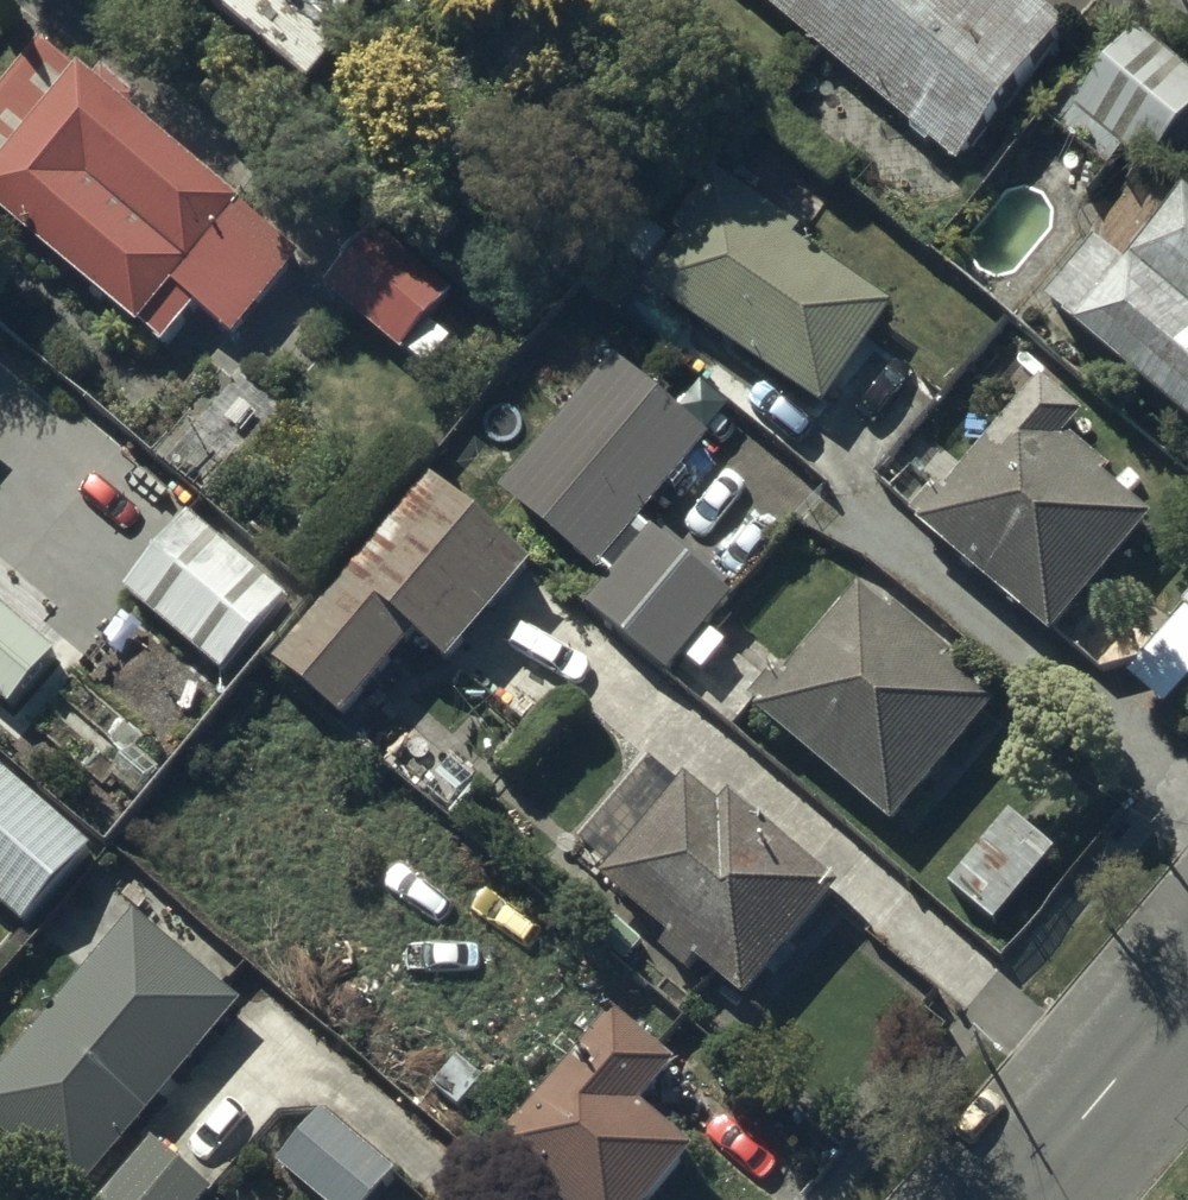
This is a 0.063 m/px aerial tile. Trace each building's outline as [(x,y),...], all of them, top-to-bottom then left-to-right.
[(306,109),(370,30),(336,3),(339,0),(172,0),(306,109)] [(955,181),(1062,52),(999,0),(737,0),(955,181)] [(1136,51),(1062,141),(1108,179),(1119,165),(1149,189),(1187,141),(1187,94),(1136,51)] [(0,118),(0,242),(135,353),(141,346),(162,363),(194,324),(230,353),(298,271),(235,220),(282,164),(179,79),(142,123),(105,92),(93,106),(44,65),(0,118)] [(683,252),(647,303),(820,424),(890,325),(796,260),(804,249),(715,187),(674,246),(683,252)] [(1041,329),(1187,453),(1187,220),(1126,293),(1095,266),(1041,329)] [(389,234),(327,305),(400,369),(405,362),(426,380),(448,355),(428,338),(463,299),(389,234)] [(707,456),(609,376),(498,511),(596,591),(707,456)] [(924,543),(921,547),(1050,663),(1155,546),(1101,498),(1109,489),(1073,456),(1085,442),(1037,399),(965,479),(919,437),(874,487),(915,524),(910,531),(924,543)] [(533,592),(428,504),(273,688),(349,751),(413,674),(443,700),(533,592)] [(187,532),(122,607),(219,691),(284,616),(187,532)] [(733,612),(650,550),(589,631),(672,694),(733,612)] [(852,609),(753,733),(894,846),(994,721),(944,681),(952,671),(897,628),(889,638),(852,609)] [(1179,623),(1187,630),(1187,612),(1179,623)] [(2,780),(0,782),(0,923),(22,943),(94,861),(2,780)] [(716,828),(683,802),(603,900),(671,956),(661,968),(686,988),(693,980),(740,1018),(832,905),(725,817),(716,828)] [(0,1095),(0,1146),(62,1199),(84,1199),(242,1018),(219,998),(234,980),(161,917),(143,937),(138,930),(0,1095)] [(615,1036),(528,1141),(515,1130),(486,1165),(527,1199),(671,1199),(694,1170),(638,1126),(673,1081),(615,1036)] [(318,1126),(276,1179),(303,1199),(385,1199),(395,1188),(318,1126)] [(155,1156),(119,1199),(208,1199),(155,1156)]
